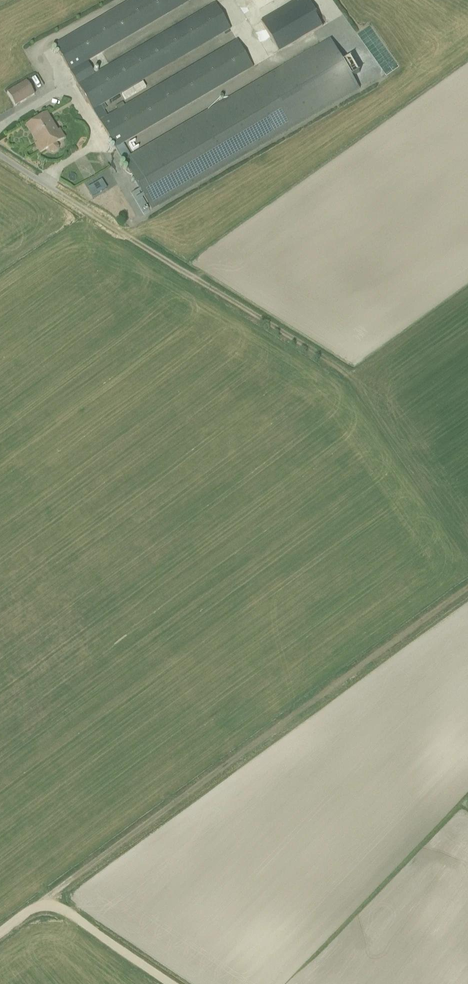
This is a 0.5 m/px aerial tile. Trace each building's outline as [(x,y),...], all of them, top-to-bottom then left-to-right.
[(252,68),(236,41),(107,118),(101,108),(231,31),(215,5),(95,75),(88,63),(195,0),(133,0),(54,46),(115,149),(252,68)] [(307,0),(295,0),(296,2),(262,22),(280,53),(323,28),(307,0)] [(151,211),(358,89),(330,41),(131,158),(123,144),(115,149),(151,211)] [(41,77),(32,81),(38,94),(47,89),(41,77)] [(30,83),(10,95),(19,109),(39,97),(30,83)] [(56,144),(63,140),(49,113),(26,125),(40,152),(48,148),(52,155),(59,151),(56,144)] [(91,190),(96,200),(110,192),(105,183),(91,190)]
